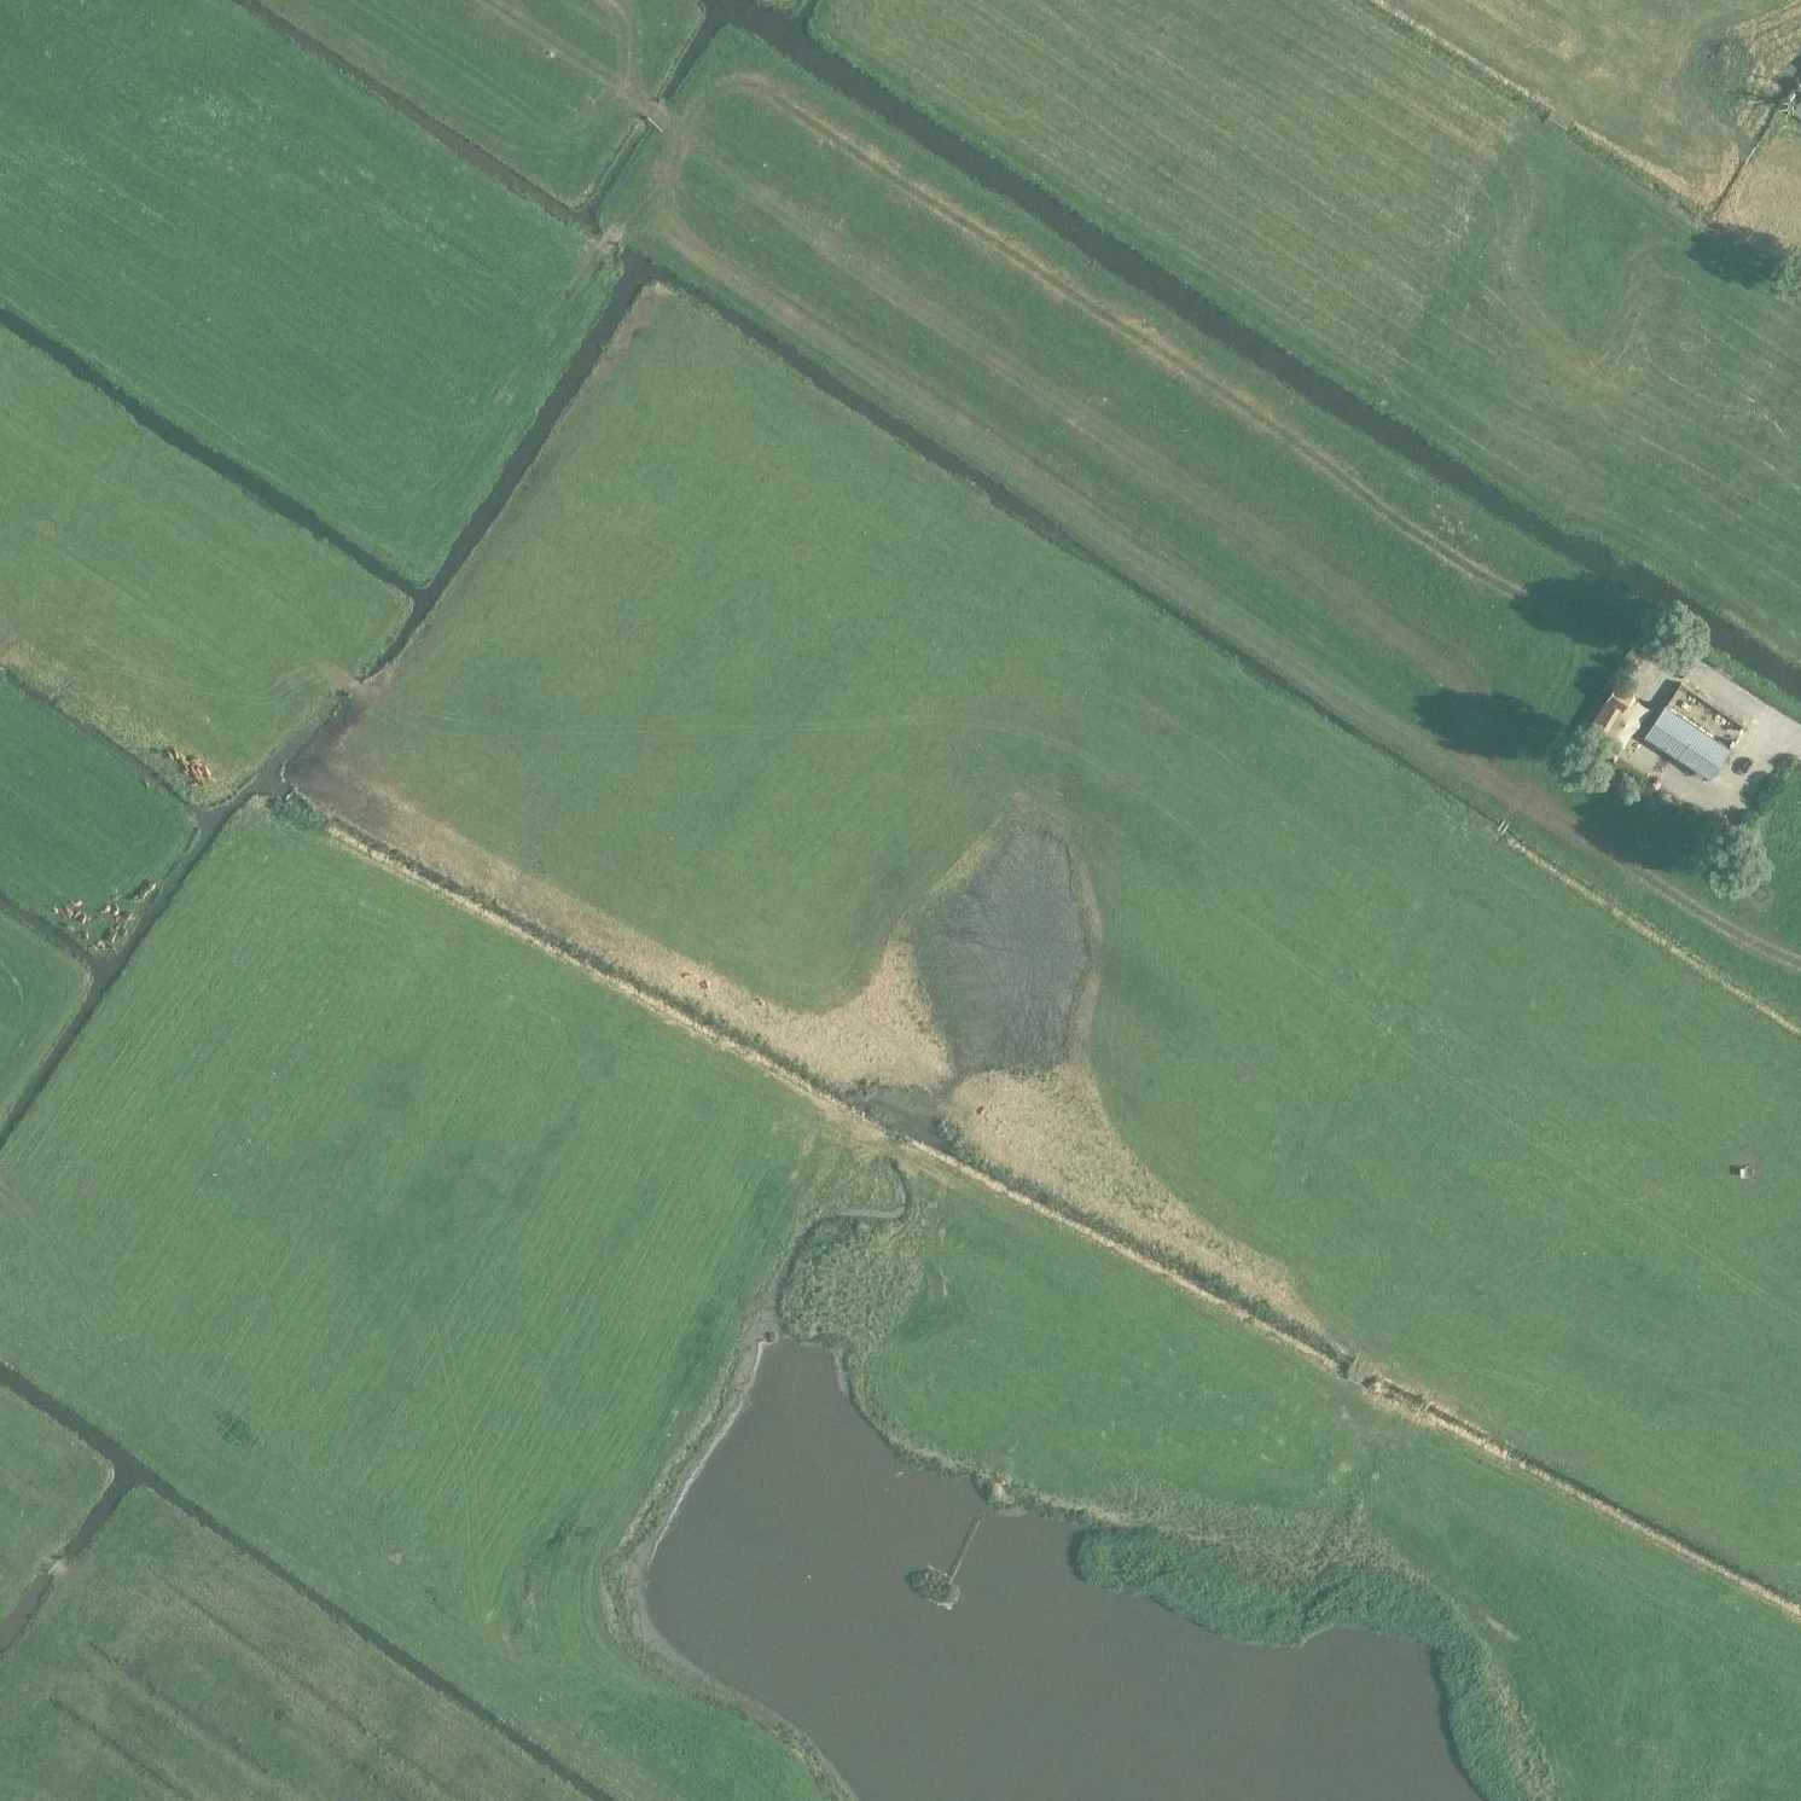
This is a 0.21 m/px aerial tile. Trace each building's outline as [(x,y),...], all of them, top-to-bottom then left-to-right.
[(1792,111),(1800,117),(1800,99),(1792,111)] [(1619,680),(1598,713),(1615,724),(1636,691),(1619,680)] [(1732,747),(1668,704),(1667,703),(1647,733),(1711,776),(1732,747)]
